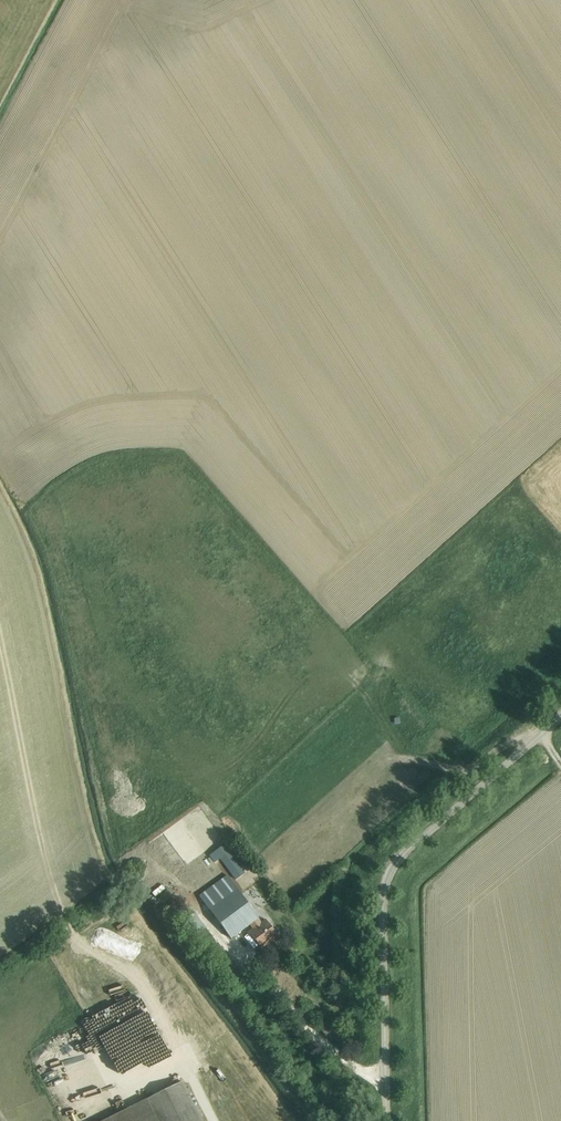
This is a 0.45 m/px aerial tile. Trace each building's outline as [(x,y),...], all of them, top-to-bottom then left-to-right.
[(278,936),(264,918),(261,921),(254,912),(228,877),(201,896),(211,909),(232,939),(247,927),(262,949),(278,936)] [(144,990),(118,1002),(127,1021),(120,1024),(140,1066),(172,1051),(144,990)] [(183,1082),(105,1120),(203,1120),(183,1082)]
